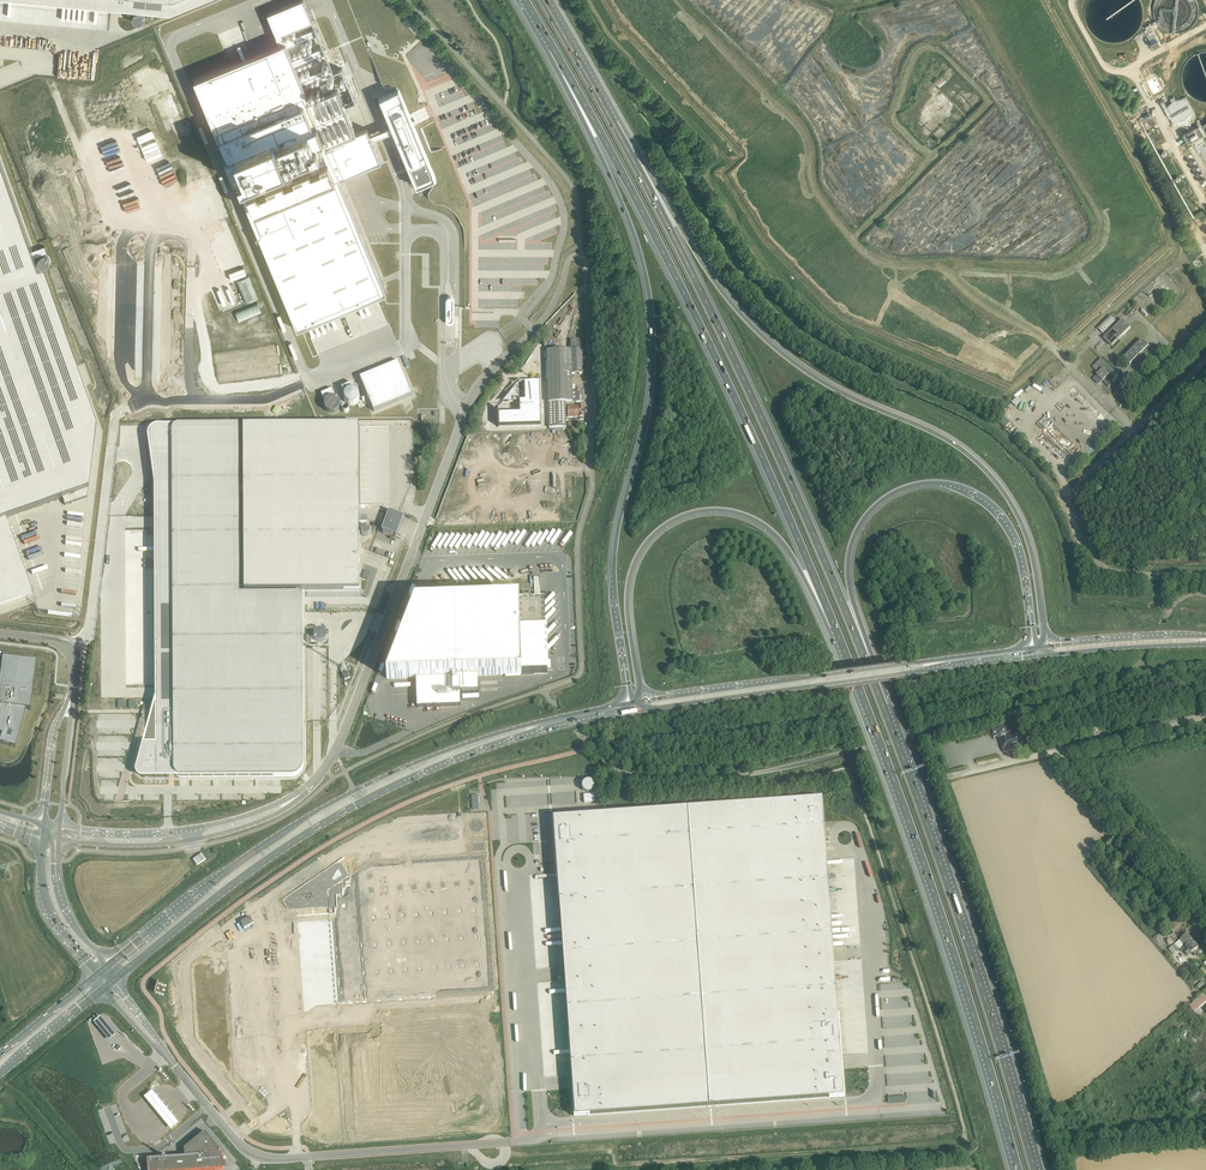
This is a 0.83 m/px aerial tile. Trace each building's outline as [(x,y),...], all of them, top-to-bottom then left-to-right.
[(169,13),(170,13),(171,13),(201,0),(35,0),(169,13)] [(194,80),(298,329),(301,328),(300,325),(305,323),(377,293),(382,291),(384,294),(387,293),(383,284),(381,279),(340,179),(343,177),(342,175),(348,172),(362,166),(364,166),(365,168),(381,162),(372,139),(370,135),(367,128),(356,133),(345,106),(338,89),(310,100),(304,84),(334,71),(331,65),(301,78),(296,65),(326,53),(323,47),(293,59),(288,46),(318,34),(316,28),(286,40),(283,34),(313,21),(304,0),(300,0),(267,14),(276,35),(280,44),(257,54),(254,55),(252,56),(230,65),(194,80)] [(407,18),(403,22),(416,36),(420,32),(407,18)] [(1153,48),(1160,44),(1150,24),(1145,27),(1146,29),(1144,30),(1153,48)] [(229,62),(252,55),(248,43),(233,48),(234,52),(227,55),(229,62)] [(399,90),(380,98),(392,126),(394,130),(409,168),(417,186),(435,179),(435,178),(399,90)] [(1185,97),(1175,100),(1174,97),(1171,98),(1173,102),(1167,107),(1164,102),(1161,103),(1170,119),(1171,118),(1175,126),(1184,125),(1184,127),(1186,127),(1189,131),(1183,134),(1189,144),(1194,141),(1196,146),(1194,146),(1198,154),(1200,152),(1205,162),(1205,150),(1205,149),(1205,145),(1201,137),(1205,135),(1199,125),(1193,129),(1191,128),(1190,126),(1191,126),(1190,121),(1195,114),(1185,97)] [(378,131),(370,135),(372,139),(380,136),(382,135),(394,130),(392,126),(380,131),(378,131)] [(173,154),(184,150),(181,144),(171,148),(173,154)] [(32,593),(5,518),(62,498),(64,505),(87,497),(96,428),(35,256),(47,252),(45,246),(33,250),(0,158),(0,605),(32,593)] [(249,275),(237,280),(246,303),(259,297),(249,275)] [(258,303),(236,312),(240,321),(262,312),(258,303)] [(1103,334),(1116,321),(1109,314),(1097,327),(1103,334)] [(1131,328),(1128,325),(1123,320),(1105,338),(1112,345),(1120,337),(1121,338),(1131,328)] [(583,374),(582,350),(581,339),(570,340),(571,350),(547,351),(549,403),(550,427),(555,427),(566,426),(566,402),(583,402),(583,390),(572,391),(572,374),(583,374)] [(1148,346),(1143,341),(1142,340),(1124,358),(1130,365),(1135,360),(1138,364),(1153,349),(1149,345),(1148,346)] [(1115,372),(1108,365),(1102,358),(1093,367),(1099,373),(1097,375),(1098,376),(1095,379),(1099,383),(1102,380),(1109,387),(1113,383),(1109,378),(1115,372)] [(360,378),(374,412),(413,395),(408,383),(407,382),(399,362),(384,368),(375,372),(360,378)] [(517,383),(498,409),(499,427),(542,426),(540,383),(517,383)] [(353,384),(342,389),(344,393),(344,395),(344,396),(344,397),(344,398),(344,399),(344,400),(345,401),(345,402),(346,403),(347,404),(348,405),(349,405),(350,405),(351,406),(352,406),(353,406),(354,406),(354,405),(355,405),(356,405),(357,404),(358,404),(358,403),(359,402),(359,401),(360,401),(360,400),(360,399),(360,398),(360,397),(360,396),(360,395),(360,394),(359,394),(359,393),(358,392),(357,391),(356,391),(356,390),(354,387),(353,384)] [(332,389),(321,394),(325,403),(325,404),(325,405),(325,406),(325,407),(325,408),(325,409),(326,410),(326,411),(327,411),(327,412),(328,412),(328,413),(329,413),(330,413),(331,414),(332,414),(333,414),(334,414),(335,414),(335,413),(336,413),(337,413),(338,412),(338,411),(339,411),(340,410),(340,409),(341,408),(341,407),(341,406),(341,405),(341,404),(340,403),(340,402),(340,401),(339,401),(339,400),(338,400),(338,399),(337,399),(336,398),(335,395),(333,389),(332,389)] [(579,420),(583,420),(584,420),(584,417),(584,413),(584,412),(584,406),(578,406),(568,407),(568,418),(578,417),(578,418),(579,418),(579,420)] [(1005,416),(1000,421),(1006,429),(1008,427),(1006,425),(1010,421),(1005,416)] [(243,426),(244,591),(360,591),(360,527),(369,527),(369,521),(360,521),(359,425),(243,426)] [(138,768),(138,769),(138,770),(138,772),(139,773),(139,774),(140,775),(141,775),(142,776),(143,776),(144,776),(169,776),(169,774),(175,774),(176,775),(177,776),(178,777),(179,777),(180,777),(182,778),(242,777),(291,777),(293,777),(296,776),(298,775),(300,774),(301,772),(302,770),(303,768),(304,766),(304,763),(303,595),(241,596),(240,488),(240,426),(168,426),(168,427),(159,427),(157,427),(155,428),(154,428),(152,430),(151,431),(150,432),(150,434),(149,436),(149,438),(151,453),(155,482),(156,729),(156,730),(157,731),(158,732),(159,732),(159,744),(145,744),(138,768)] [(384,531),(383,534),(391,537),(393,534),(397,535),(404,516),(389,511),(382,530),(384,531)] [(415,604),(387,679),(417,678),(417,708),(461,706),(461,704),(461,694),(479,693),(479,676),(547,673),(545,600),(415,604)] [(2,734),(0,740),(0,743),(15,747),(16,746),(15,746),(25,709),(30,710),(31,701),(31,699),(31,698),(32,696),(32,692),(36,662),(2,658),(0,673),(0,733),(2,734)] [(348,672),(342,675),(343,675),(343,676),(345,680),(351,678),(348,672)] [(41,691),(52,692),(53,684),(42,683),(41,691)] [(1006,733),(1004,725),(1004,724),(991,727),(994,736),(997,736),(998,738),(1000,737),(1003,752),(1024,747),(1020,732),(1006,736),(1005,734),(1006,733)] [(594,794),(583,794),(584,803),(595,802),(594,794)] [(568,817),(554,818),(555,833),(555,838),(556,847),(573,1088),(574,1097),(574,1102),(575,1116),(590,1115),(829,1098),(843,1097),(843,1096),(843,1091),(841,1068),(822,799),(568,817)] [(484,842),(472,843),(473,852),(484,851),(484,842)] [(280,899),(280,901),(280,902),(280,904),(280,905),(281,906),(284,910),(285,911),(286,912),(287,913),(288,913),(289,914),(290,914),(291,914),(314,912),(314,913),(314,915),(329,914),(336,1003),(494,992),(484,854),(470,855),(470,854),(469,854),(468,852),(466,852),(466,853),(423,856),(422,856),(379,859),(378,859),(369,860),(366,861),(363,864),(353,871),(345,857),(344,856),(343,855),(342,856),(341,856),(340,856),(282,894),(281,895),(281,896),(280,898),(280,899)] [(1186,947),(1193,940),(1187,933),(1169,950),(1173,954),(1184,945),(1186,947)] [(1188,956),(1194,950),(1199,946),(1193,940),(1186,947),(1187,948),(1184,951),(1188,956)] [(1181,968),(1184,973),(1192,967),(1188,962),(1181,968)] [(546,982),(537,982),(540,1022),(544,1022),(546,1019),(549,1018),(549,1014),(548,1011),(551,1011),(551,1007),(546,1003),(545,1003),(543,1003),(543,999),(545,996),(540,996),(538,995),(542,989),(546,989),(546,985),(546,982)] [(1190,1008),(1195,1013),(1205,1003),(1205,998),(1203,995),(1190,1008)] [(913,1021),(912,1015),(902,1016),(902,1020),(899,1021),(899,1026),(905,1025),(904,1023),(910,1023),(910,1021),(913,1021)] [(116,1038),(100,1018),(93,1024),(109,1043),(116,1038)] [(1173,1041),(1177,1045),(1195,1030),(1191,1025),(1173,1041)] [(545,1038),(541,1038),(542,1046),(551,1045),(550,1035),(545,1036),(545,1038)] [(178,1125),(151,1093),(143,1100),(170,1132),(178,1125)] [(147,1159),(148,1169),(220,1169),(224,1169),(223,1154),(219,1154),(219,1149),(205,1132),(184,1149),(185,1156),(147,1159)]
